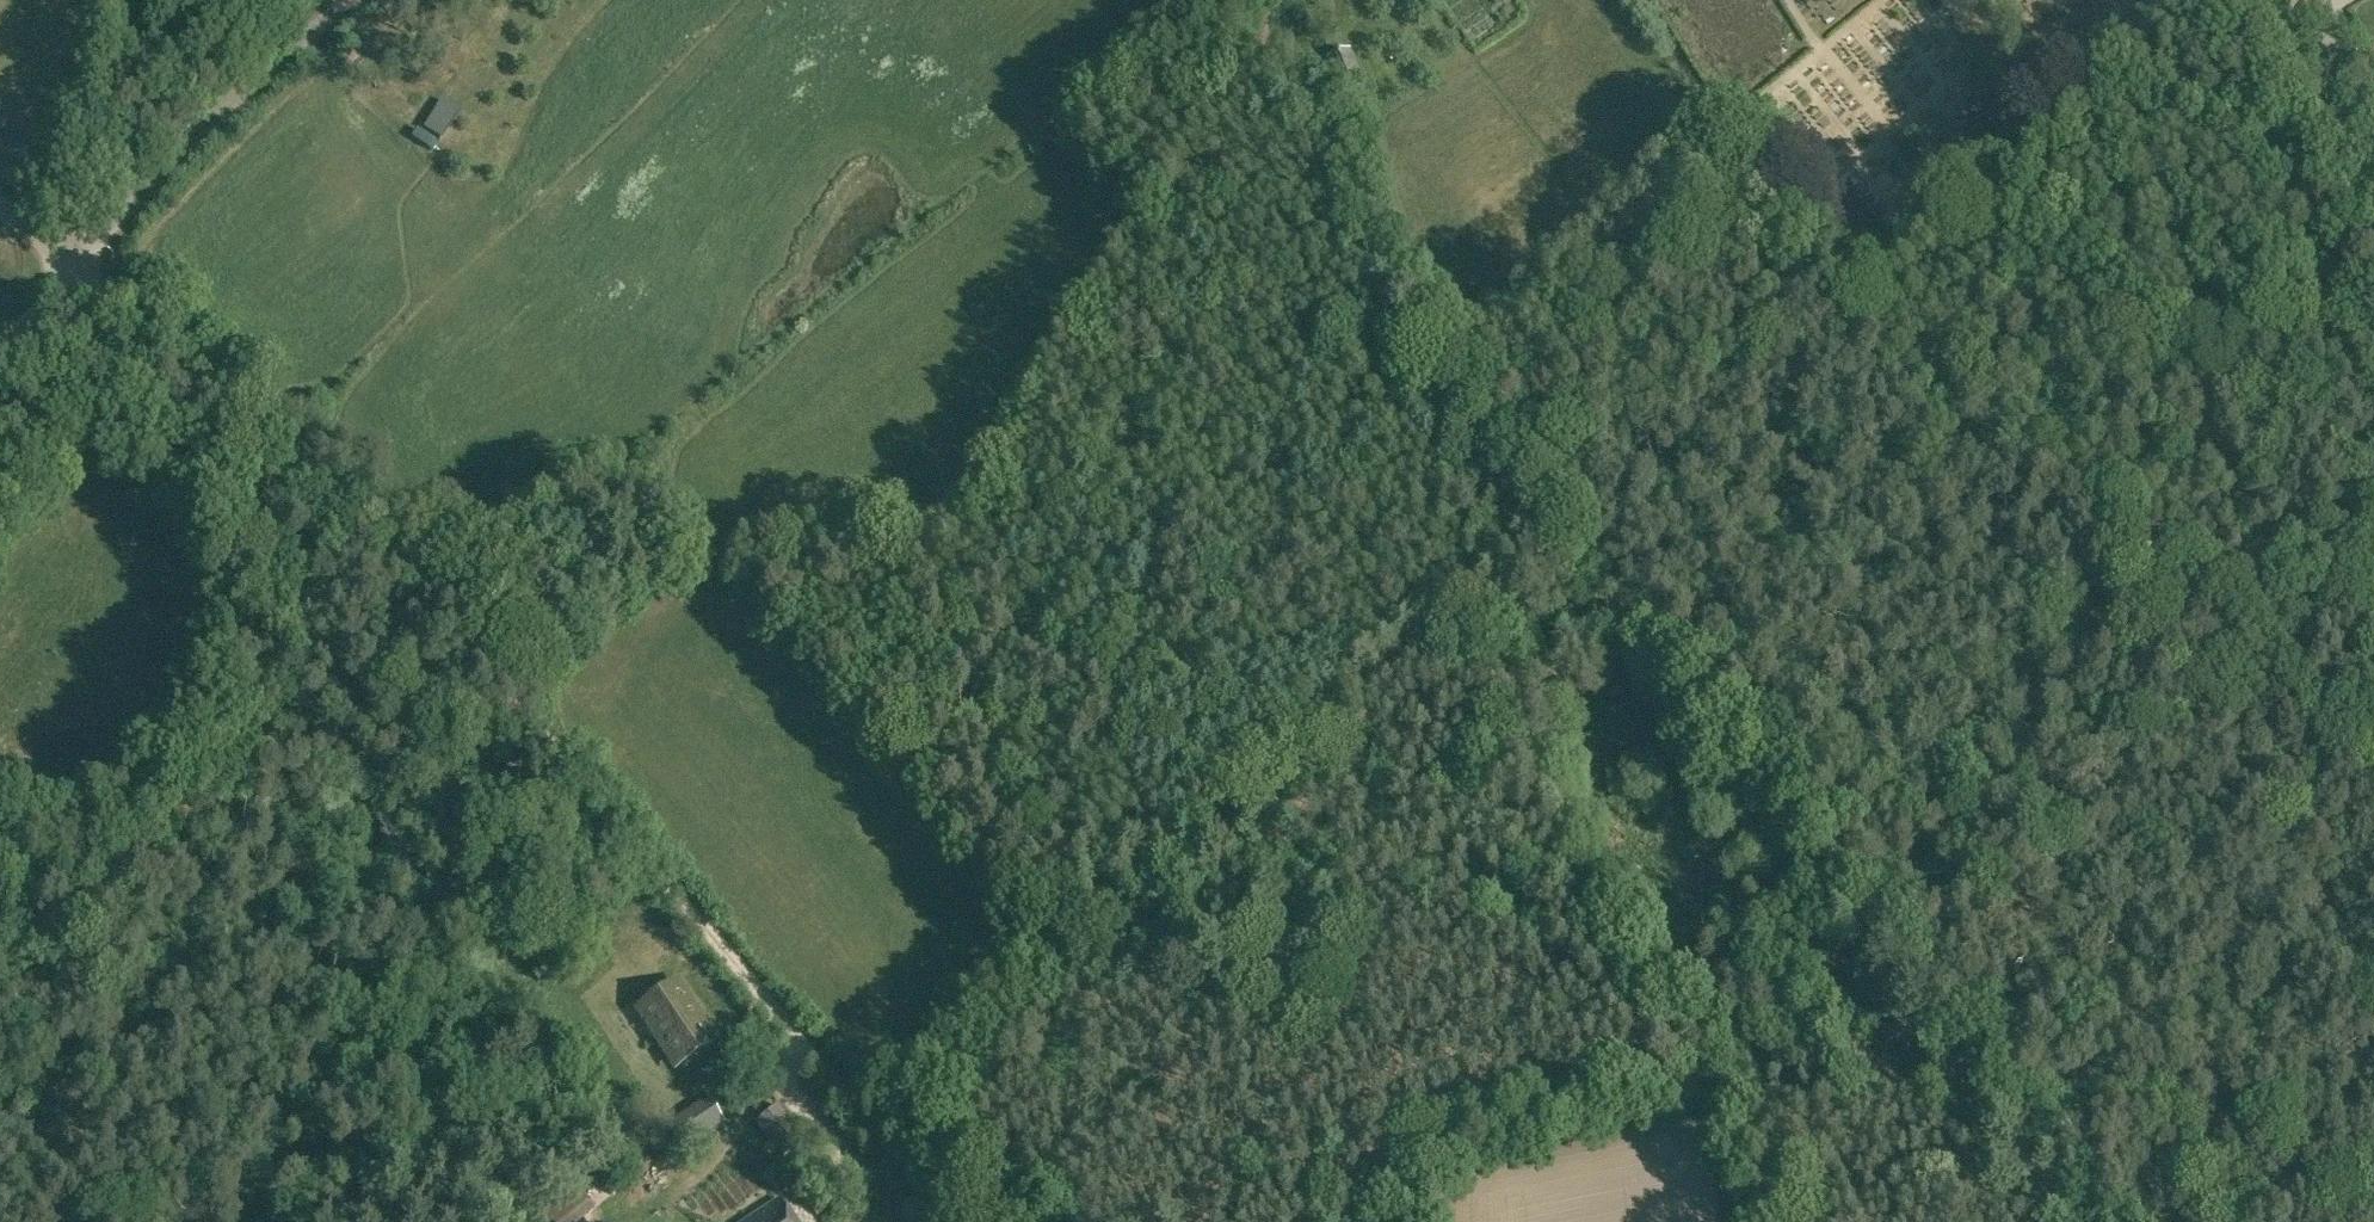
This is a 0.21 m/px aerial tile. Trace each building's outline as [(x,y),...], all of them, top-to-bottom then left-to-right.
[(1326,57),(1341,97),(1365,88),(1350,48),(1326,57)] [(422,129),(438,139),(458,111),(442,100),(422,129)] [(639,1010),(676,1066),(714,1041),(677,985),(639,1010)] [(713,1091),(733,1109),(752,1087),(731,1069),(713,1091)] [(668,1127),(682,1148),(721,1122),(707,1100),(668,1127)] [(803,1140),(776,1106),(756,1122),(784,1156),(803,1140)] [(810,1206),(817,1216),(837,1202),(830,1192),(810,1206)] [(550,1220),(552,1221),(577,1221),(594,1208),(582,1193),(550,1220)] [(744,1221),(795,1221),(779,1199),(744,1221)]
